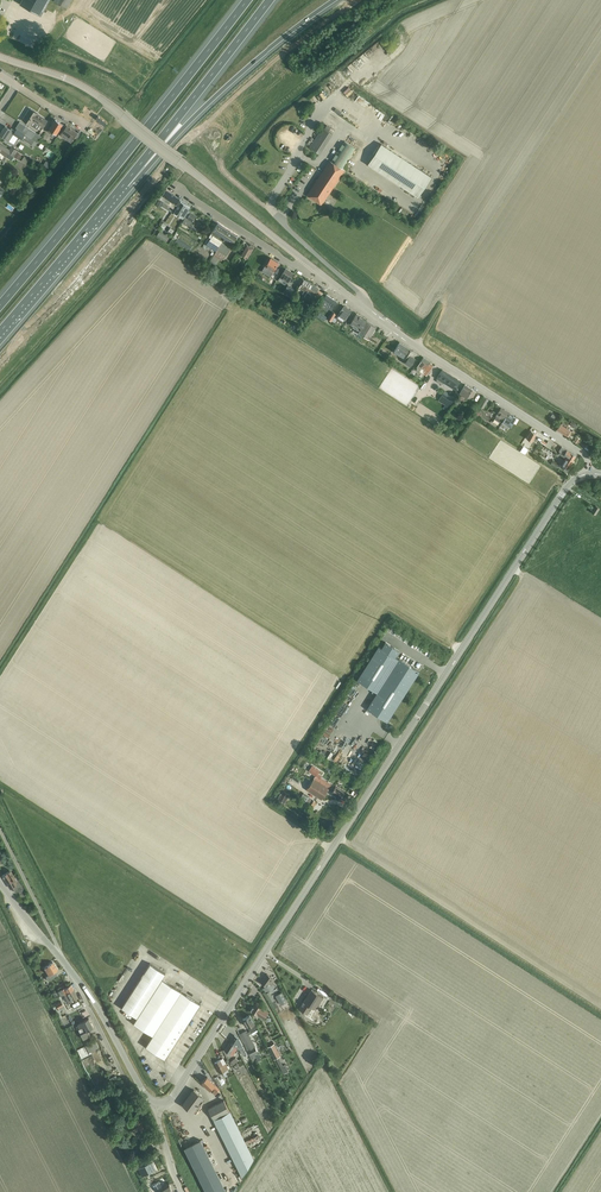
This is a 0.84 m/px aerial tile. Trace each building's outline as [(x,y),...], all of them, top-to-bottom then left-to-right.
[(49,0),(22,0),(20,4),(40,15),(49,0)] [(364,107),(370,101),(363,95),(357,101),(364,107)] [(29,108),(22,119),(28,123),(31,125),(37,129),(40,125),(43,127),(47,120),(35,113),(36,112),(29,108)] [(59,133),(64,125),(55,119),(49,129),(48,130),(55,135),(57,132),(59,133)] [(35,140),(38,135),(34,133),(35,132),(25,126),(19,121),(15,127),(16,128),(32,138),(35,140)] [(64,125),(59,133),(60,134),(71,142),(73,139),(74,137),(77,132),(66,125),(65,126),(64,125)] [(16,128),(15,130),(11,128),(10,129),(5,126),(0,133),(0,135),(9,140),(11,136),(13,134),(21,139),(23,137),(30,142),(32,138),(16,128)] [(320,154),(333,134),(322,127),(309,147),(320,154)] [(342,169),(356,149),(344,141),(331,161),(329,160),(310,190),(307,195),(322,205),(325,200),(345,170),(342,169)] [(418,196),(432,176),(382,143),(368,163),(369,164),(418,196)] [(2,153),(1,154),(10,160),(16,151),(11,147),(9,150),(0,144),(0,152),(2,153)] [(44,166),(52,170),(55,163),(47,160),(44,166)] [(180,199),(165,189),(159,198),(174,208),(180,199)] [(183,218),(186,213),(190,207),(180,201),(174,210),(179,214),(179,215),(183,218)] [(189,225),(190,224),(196,215),(188,211),(183,219),(184,219),(182,223),(187,226),(188,224),(189,225)] [(217,223),(208,236),(211,238),(209,240),(218,246),(222,241),(222,242),(223,240),(232,246),(233,243),(238,236),(237,236),(217,223)] [(165,240),(167,237),(159,231),(156,235),(165,240)] [(226,255),(231,248),(222,242),(217,250),(226,255)] [(249,245),(246,243),(240,252),(239,254),(246,259),(247,257),(253,248),(252,247),(252,245),(250,244),(249,245)] [(273,270),(278,262),(271,258),(266,266),(273,270)] [(286,268),(280,277),(288,282),(294,273),(286,268)] [(262,271),(260,275),(267,280),(269,276),(262,271)] [(304,280),(299,288),(304,291),(302,294),(304,296),(311,301),(315,294),(319,289),(304,280)] [(287,285),(283,292),(290,296),(295,290),(287,285)] [(332,310),(337,301),(327,294),(321,303),(332,310)] [(345,319),(348,315),(351,310),(344,306),(338,315),(345,319)] [(332,321),(337,314),(334,311),(333,311),(327,319),(332,321)] [(368,338),(374,329),(375,328),(366,321),(366,320),(356,314),(350,323),(353,325),(353,327),(359,331),(358,332),(368,338)] [(410,366),(415,358),(410,355),(413,351),(400,342),(394,351),(404,357),(407,359),(405,362),(410,366)] [(420,362),(417,367),(418,368),(417,369),(420,372),(420,371),(423,373),(425,370),(429,372),(429,371),(433,365),(430,363),(431,362),(423,357),(420,362)] [(456,388),(460,381),(442,369),(437,378),(438,378),(437,380),(437,381),(441,384),(442,384),(444,383),(452,388),(455,390),(456,388)] [(473,397),(476,392),(465,384),(459,393),(467,398),(469,395),(473,397)] [(444,391),(442,395),(453,402),(460,391),(458,390),(453,397),(444,391)] [(483,408),(489,400),(485,397),(479,405),(483,408)] [(491,397),(486,405),(490,408),(495,399),(491,397)] [(503,420),(509,412),(501,407),(496,415),(497,416),(495,419),(500,422),(502,419),(503,420)] [(511,427),(513,422),(517,417),(509,412),(503,420),(502,421),(511,427)] [(570,434),(572,431),(571,430),(560,423),(560,424),(557,429),(567,436),(568,433),(570,434)] [(532,441),(536,434),(531,431),(527,438),(532,441)] [(550,448),(551,446),(542,440),(540,441),(545,445),(550,448)] [(554,448),(558,443),(554,440),(552,443),(548,440),(546,442),(554,448)] [(560,451),(559,454),(567,458),(567,457),(573,461),(576,456),(571,452),(562,447),(559,451),(560,451)] [(559,457),(557,461),(563,464),(562,465),(565,467),(568,468),(573,461),(567,457),(567,458),(565,461),(559,457)] [(596,515),(600,508),(596,505),(592,512),(596,515)] [(378,692),(367,709),(387,722),(420,671),(395,656),(399,650),(386,642),(382,647),(379,645),(357,679),(378,692)] [(373,691),(367,689),(360,687),(358,692),(371,696),(373,691)] [(315,776),(316,774),(321,777),(322,776),(318,773),(320,771),(312,765),(308,771),(315,776)] [(335,787),(330,783),(321,777),(316,774),(315,776),(306,789),(317,796),(322,799),(329,788),(333,790),(332,792),(340,798),(344,792),(336,786),(335,787)] [(278,799),(281,801),(285,803),(290,794),(283,790),(278,799)] [(15,877),(10,870),(2,875),(10,888),(12,887),(15,893),(18,891),(24,900),(28,897),(22,888),(24,887),(16,876),(15,877)] [(49,981),(53,978),(58,975),(56,971),(58,970),(53,962),(45,967),(50,974),(47,976),(49,981)] [(137,1017),(165,973),(150,963),(122,1007),(137,1017)] [(272,986),(275,981),(273,978),(267,974),(261,982),(267,987),(269,984),(272,986)] [(165,1059),(201,1004),(196,1000),(162,978),(134,1023),(153,1035),(146,1046),(165,1059)] [(72,984),(63,989),(59,991),(61,995),(65,993),(74,989),(72,984)] [(69,1002),(73,1000),(78,998),(74,989),(65,993),(69,1002)] [(316,1010),(324,997),(312,989),(299,1008),(310,1015),(312,1012),(309,1010),(312,1007),(316,1010)] [(274,1009),(277,1007),(274,1000),(274,999),(270,991),(266,993),(274,1009)] [(288,1001),(283,992),(275,996),(281,1005),(288,1001)] [(264,1019),(269,1011),(255,1003),(253,1007),(252,1006),(250,1009),(251,1010),(251,1011),(264,1019)] [(258,1028),(250,1014),(243,1018),(250,1031),(248,1032),(249,1034),(251,1032),(258,1028)] [(360,1030),(363,1025),(353,1019),(354,1018),(347,1014),(344,1020),(360,1030)] [(84,1039),(85,1038),(90,1035),(88,1030),(93,1028),(89,1019),(83,1021),(78,1024),(80,1028),(82,1027),(84,1032),(81,1033),(84,1039)] [(256,1057),(258,1061),(262,1059),(251,1037),(249,1034),(248,1032),(247,1030),(243,1032),(240,1033),(241,1036),(244,1041),(248,1049),(247,1049),(252,1059),(256,1057)] [(245,1059),(248,1057),(242,1045),(243,1044),(240,1038),(234,1035),(230,1042),(238,1047),(240,1049),(245,1059)] [(89,1052),(99,1048),(96,1041),(86,1045),(89,1052)] [(233,1056),(238,1047),(230,1042),(225,1051),(233,1056)] [(274,1059),(281,1055),(274,1043),(267,1047),(274,1059)] [(82,1057),(89,1054),(84,1046),(78,1049),(82,1057)] [(217,1067),(226,1063),(223,1058),(215,1062),(217,1067)] [(220,1073),(229,1069),(226,1063),(217,1067),(220,1073)] [(221,1089),(212,1081),(208,1076),(202,1082),(210,1090),(213,1087),(218,1092),(221,1089)] [(220,1088),(224,1086),(218,1076),(214,1078),(220,1088)] [(194,1089),(189,1096),(183,1104),(193,1112),(196,1113),(201,1107),(198,1105),(199,1104),(198,1103),(203,1096),(194,1089)] [(242,1176),(254,1159),(224,1100),(209,1108),(242,1176)] [(152,1143),(140,1119),(131,1124),(135,1132),(138,1130),(142,1138),(144,1137),(148,1145),(152,1143)] [(201,1140),(185,1148),(207,1191),(230,1191),(227,1187),(225,1188),(201,1140)] [(138,1167),(142,1175),(155,1168),(151,1161),(138,1167)] [(153,1184),(156,1190),(161,1188),(162,1191),(170,1191),(173,1191),(169,1184),(167,1185),(164,1178),(153,1184)]
